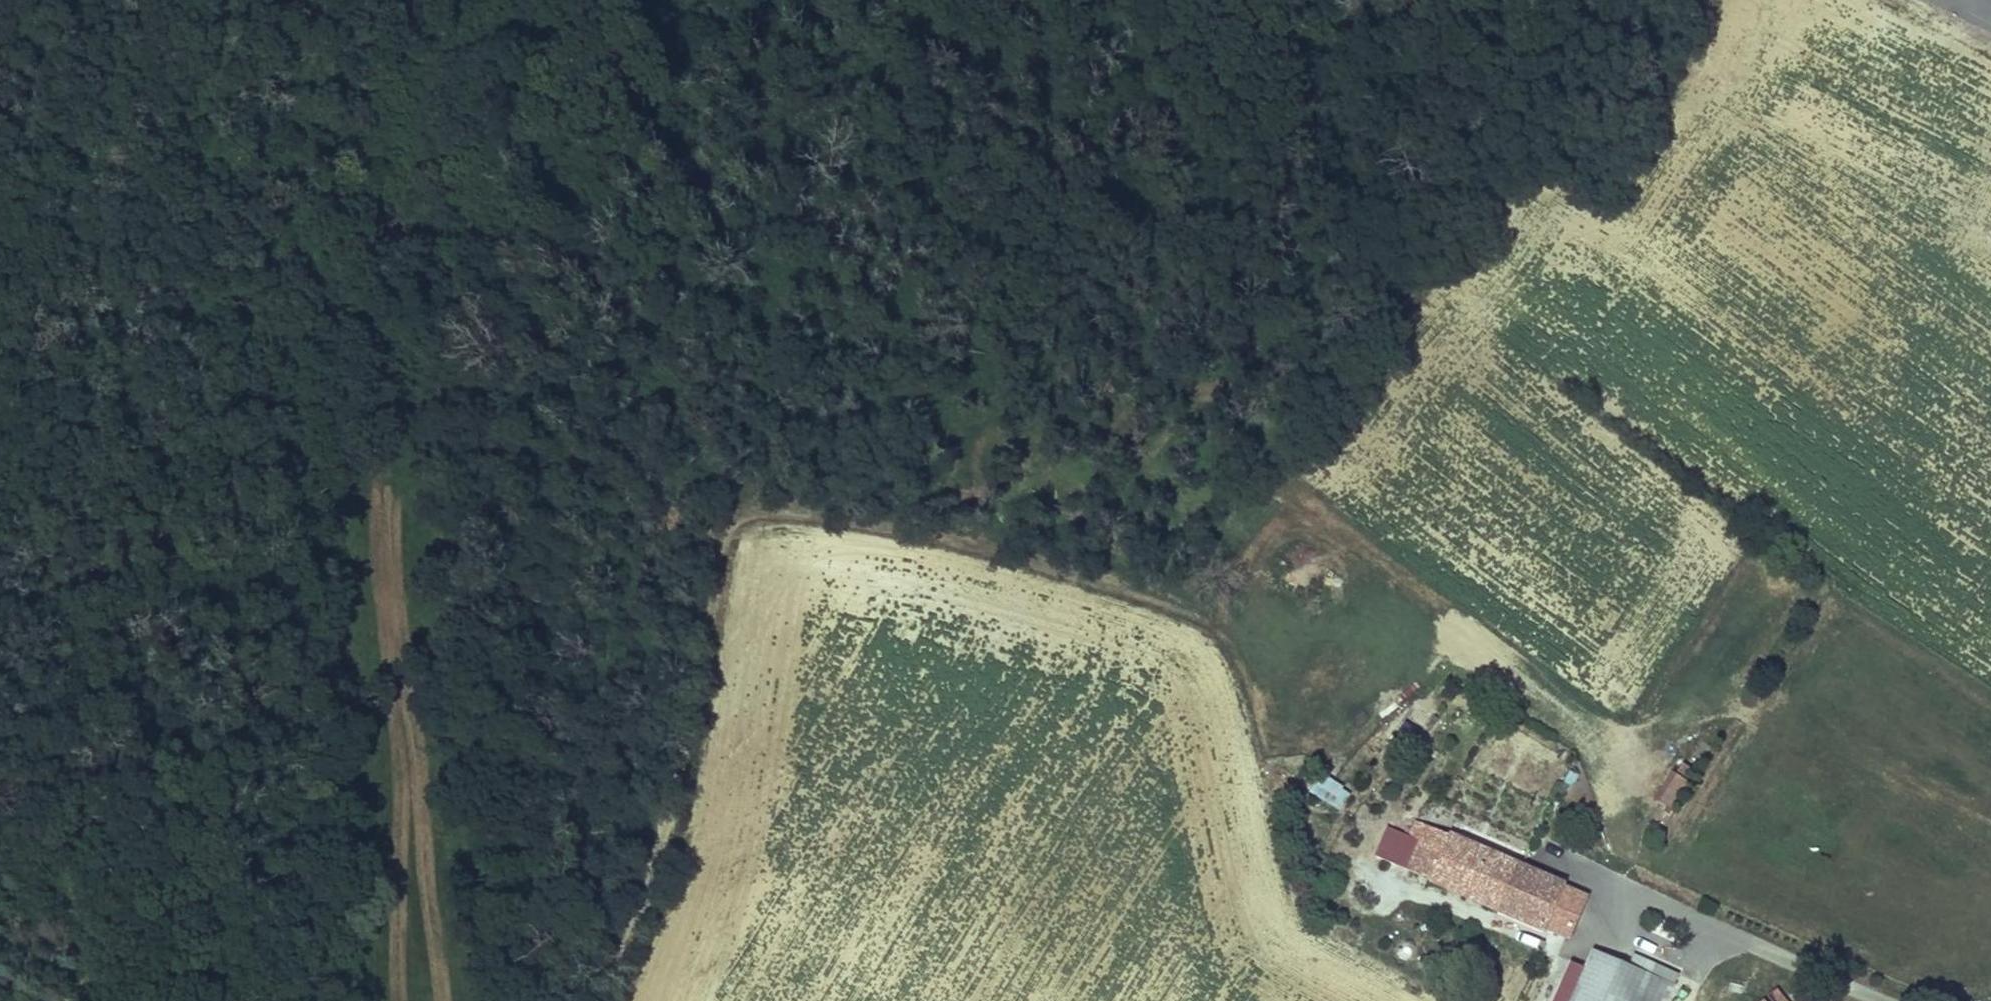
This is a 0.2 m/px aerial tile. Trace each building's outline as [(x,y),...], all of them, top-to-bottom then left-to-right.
[(1344,779),(1325,768),(1315,784),(1334,796),(1344,779)] [(1412,838),(1388,827),(1374,858),(1505,918),(1528,865),(1423,817),(1412,838)] [(1505,918),(1549,937),(1573,885),(1528,865),(1505,918)] [(1575,950),(1599,897),(1573,885),(1549,937),(1575,950)] [(1636,976),(1601,959),(1581,1000),(1651,1000),(1664,974),(1642,964),(1636,976)]
